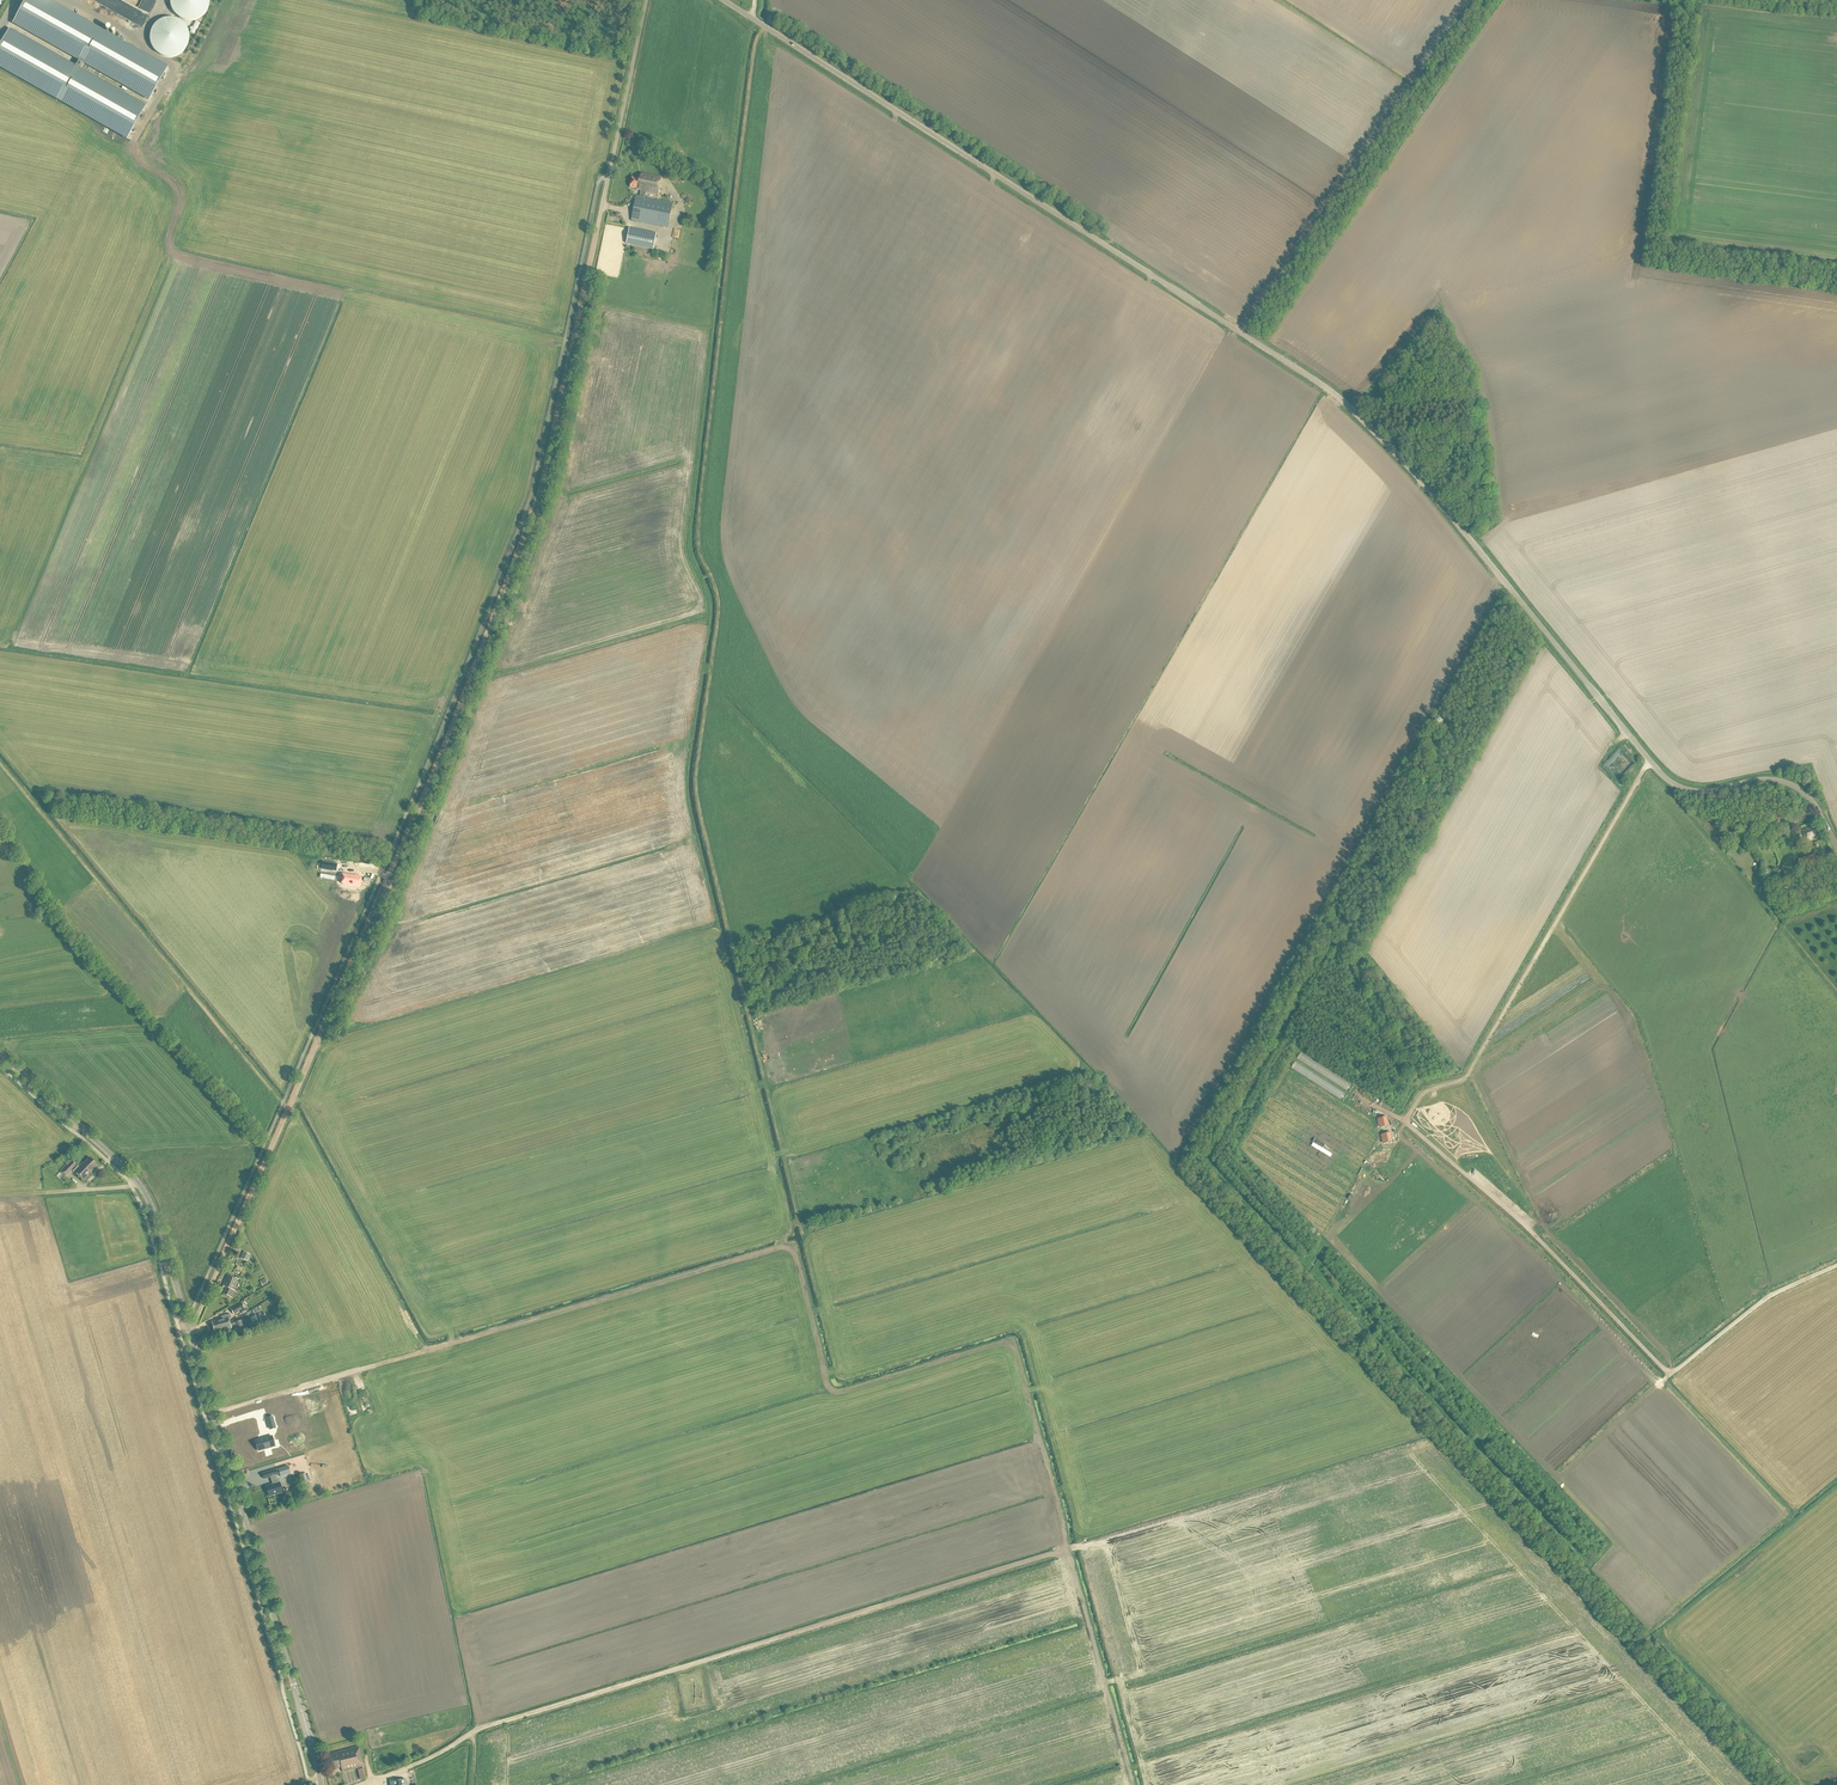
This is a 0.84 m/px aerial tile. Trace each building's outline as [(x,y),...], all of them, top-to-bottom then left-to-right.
[(0,47),(0,68),(127,139),(145,107),(80,70),(84,63),(149,100),(167,68),(46,0),(27,0),(13,23),(78,60),(74,67),(9,30),(0,47)] [(189,22),(194,21),(199,19),(203,17),(206,13),(208,8),(209,4),(209,0),(170,0),(169,1),(170,6),(171,10),(174,14),(177,17),(181,20),(185,21),(189,22)] [(162,57),(167,58),(171,58),(176,57),(180,55),(183,52),(186,48),(188,44),(189,40),(188,35),(187,30),(184,26),(181,23),(177,21),(172,19),(168,19),(163,20),(159,22),(155,25),(152,29),(150,33),(149,38),(150,43),(151,48),(154,52),(158,55),(162,57)] [(633,177),(630,188),(637,190),(641,191),(640,196),(636,196),(631,220),(667,228),(673,204),(645,198),(646,192),(657,195),(661,178),(641,173),(639,179),(633,177)] [(627,244),(654,249),(657,234),(630,228),(627,244)] [(1816,825),(1802,831),(1803,834),(1804,834),(1805,838),(1806,842),(1812,840),(1812,839),(1815,838),(1815,839),(1819,837),(1818,834),(1819,834),(1816,825)] [(1824,861),(1823,855),(1815,858),(1814,856),(1801,860),(1803,867),(1824,861)] [(336,868),(337,864),(324,862),(323,869),(329,870),(336,871),(336,868)] [(343,872),(342,878),(346,878),(345,883),(360,885),(361,877),(356,876),(356,875),(343,872)] [(1385,1117),(1378,1119),(1380,1128),(1388,1126),(1385,1117)] [(1390,1133),(1382,1135),(1384,1144),(1392,1143),(1390,1133)] [(59,1170),(64,1176),(71,1169),(82,1181),(93,1170),(92,1170),(97,1165),(89,1157),(83,1163),(82,1162),(78,1167),(72,1160),(66,1165),(65,1164),(59,1170)] [(241,1259),(247,1261),(250,1255),(244,1252),(241,1259)] [(226,1288),(224,1293),(231,1296),(234,1290),(233,1290),(237,1279),(226,1274),(221,1286),(226,1288)] [(229,1308),(233,1314),(244,1308),(240,1302),(229,1308)] [(262,1305),(252,1309),(254,1315),(251,1317),(253,1323),(266,1318),(262,1305)] [(211,1322),(212,1327),(229,1321),(228,1318),(230,1318),(229,1313),(220,1316),(221,1318),(216,1320),(211,1322)] [(235,1321),(238,1331),(245,1329),(242,1319),(235,1321)] [(229,1321),(212,1327),(213,1331),(219,1329),(219,1330),(224,1329),(224,1330),(231,1328),(229,1321)] [(272,1435),(256,1440),(259,1450),(265,1448),(270,1447),(275,1445),(272,1435)] [(276,1470),(277,1475),(280,1474),(280,1476),(290,1474),(288,1466),(276,1470)] [(305,1476),(315,1473),(312,1466),(303,1468),(305,1476)] [(264,1479),(271,1477),(276,1475),(277,1475),(276,1470),(262,1474),(264,1479)] [(273,1484),(265,1487),(268,1496),(282,1492),(279,1483),(279,1480),(277,1481),(275,1476),(276,1475),(271,1477),(273,1484)] [(358,1747),(328,1754),(332,1769),(341,1767),(342,1772),(363,1767),(358,1747)]
